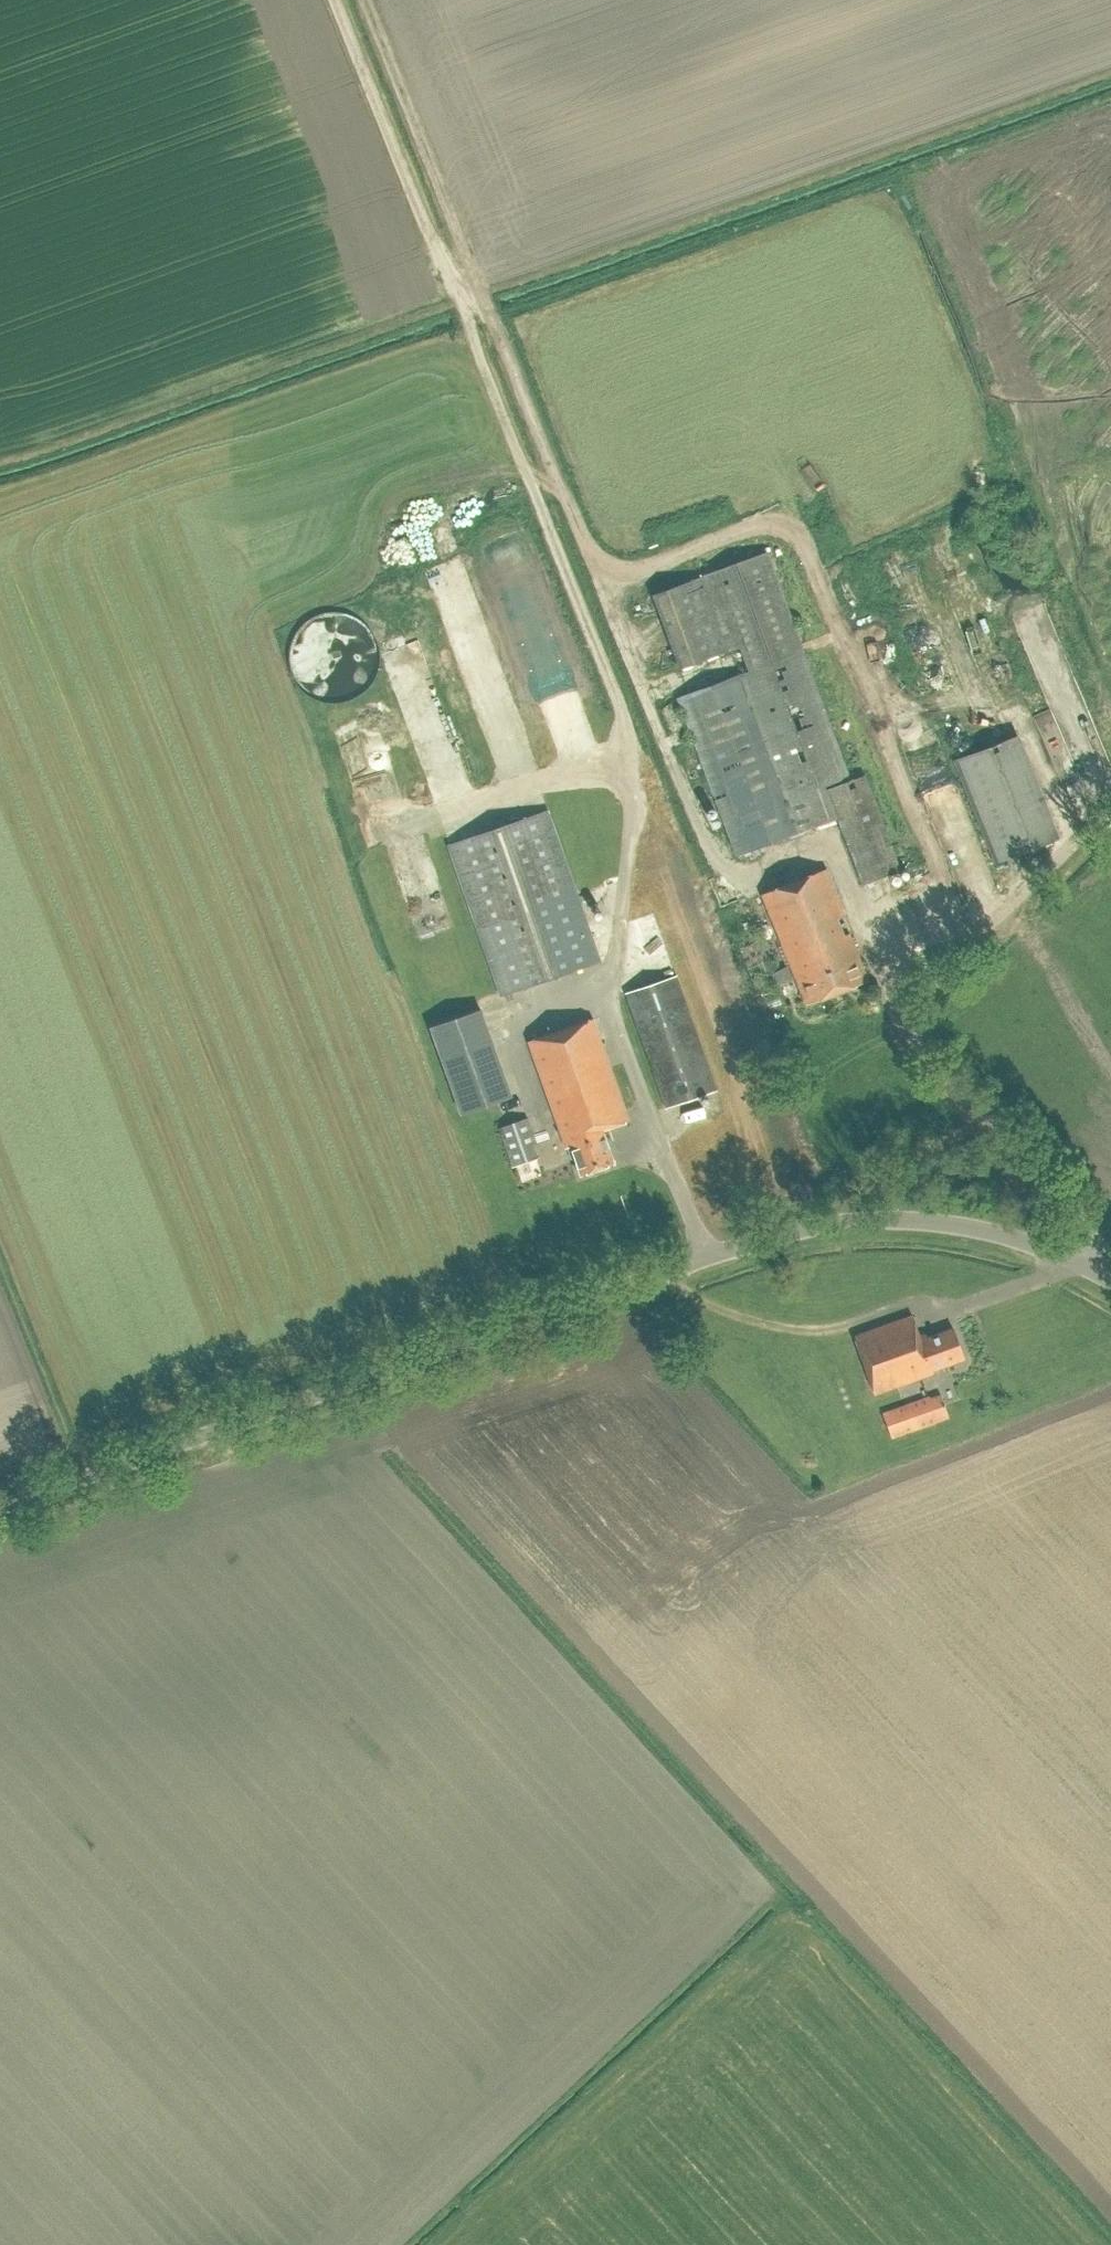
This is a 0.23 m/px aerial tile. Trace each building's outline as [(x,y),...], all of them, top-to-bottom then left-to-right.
[(853,778),(769,550),(651,593),(680,670),(739,647),(747,670),(677,697),(735,857),(837,818),(861,885),(900,871),(867,773),(853,778)] [(871,657),(891,646),(881,628),(861,639),(871,657)] [(1062,715),(1044,714),(1043,728),(1061,730),(1062,715)] [(1060,838),(1020,734),(953,760),(995,865),(1060,838)] [(549,808),(446,845),(500,996),(601,961),(549,808)] [(828,870),(763,895),(805,1004),(868,980),(851,932),(844,935),(837,918),(845,915),(828,870)] [(677,975),(624,993),(664,1109),(718,1090),(677,975)] [(460,1114),(510,1096),(480,1010),(430,1027),(460,1114)] [(629,1121),(593,1019),(527,1042),(565,1148),(570,1146),(580,1173),(613,1161),(603,1130),(629,1121)] [(524,1119),(497,1128),(511,1168),(539,1158),(524,1119)] [(932,1370),(964,1359),(953,1326),(926,1336),(925,1332),(919,1334),(912,1314),(854,1335),(875,1394),(933,1373),(932,1370)] [(891,1439),(950,1419),(941,1394),(931,1397),(929,1393),(880,1412),(891,1439)]
